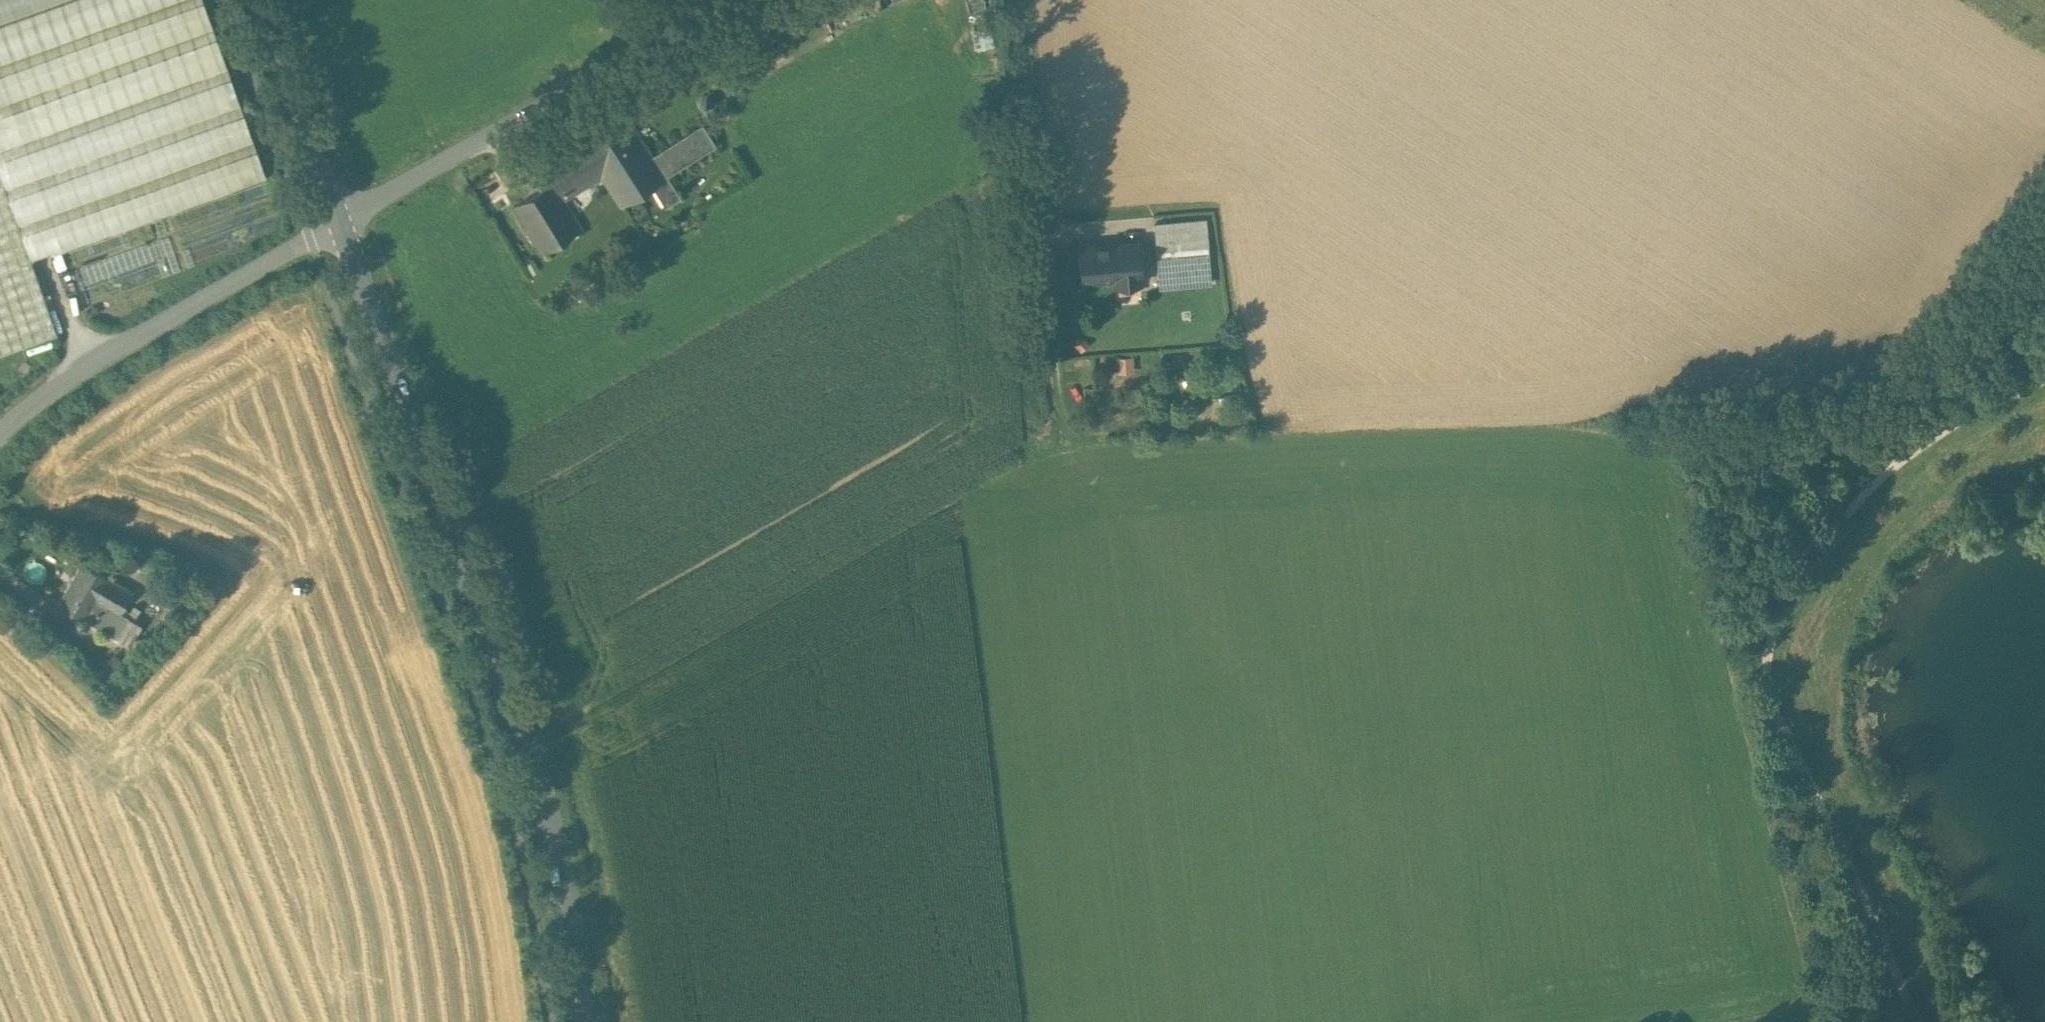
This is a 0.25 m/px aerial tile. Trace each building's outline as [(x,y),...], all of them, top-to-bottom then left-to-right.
[(31,260),(268,177),(204,0),(0,0),(0,173),(31,260)] [(620,104),(577,132),(602,172),(622,203),(715,144),(702,123),(686,133),(687,134),(653,156),(620,104)] [(577,132),(540,155),(566,195),(602,172),(577,132)] [(57,334),(31,260),(0,173),(0,354),(57,334)] [(552,181),(500,213),(530,260),(581,228),(552,181)] [(1207,219),(1154,223),(1156,253),(1175,252),(1209,249),(1207,219)] [(1140,241),(1079,246),(1082,280),(1115,278),(1115,285),(1140,283),(1140,275),(1142,275),(1140,242),(1140,241)] [(1209,249),(1175,252),(1177,278),(1210,276),(1209,249)] [(1175,252),(1156,253),(1159,279),(1177,278),(1175,252)] [(1119,371),(1136,370),(1135,355),(1118,356),(1119,371)] [(109,576),(83,561),(58,602),(84,617),(109,576)] [(109,576),(84,617),(108,632),(120,612),(133,591),(109,576)] [(120,612),(108,632),(115,635),(127,616),(120,612)]
